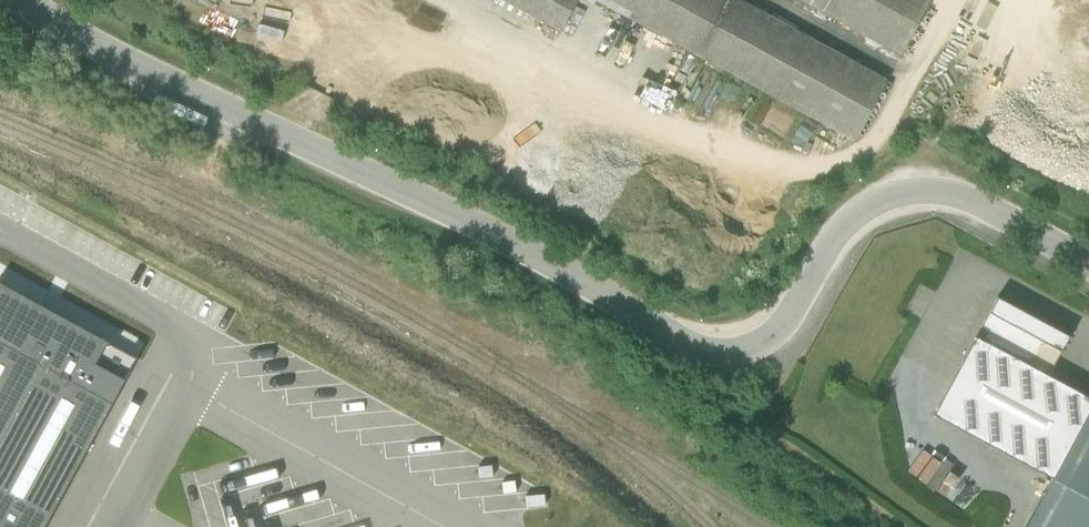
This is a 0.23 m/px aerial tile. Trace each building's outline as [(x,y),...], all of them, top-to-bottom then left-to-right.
[(559,32),(576,0),(500,0),(559,32)] [(737,0),(591,0),(851,142),(884,80),(737,0)] [(899,55),(930,0),(797,0),(899,55)] [(135,358),(0,284),(0,526),(43,526),(135,358)] [(1088,407),(1088,401),(1045,377),(1066,335),(996,297),(978,324),(988,329),(981,341),(973,337),(931,415),(1049,479),(1088,407)] [(1049,479),(1024,526),(1088,526),(1088,407),(1049,479)]
